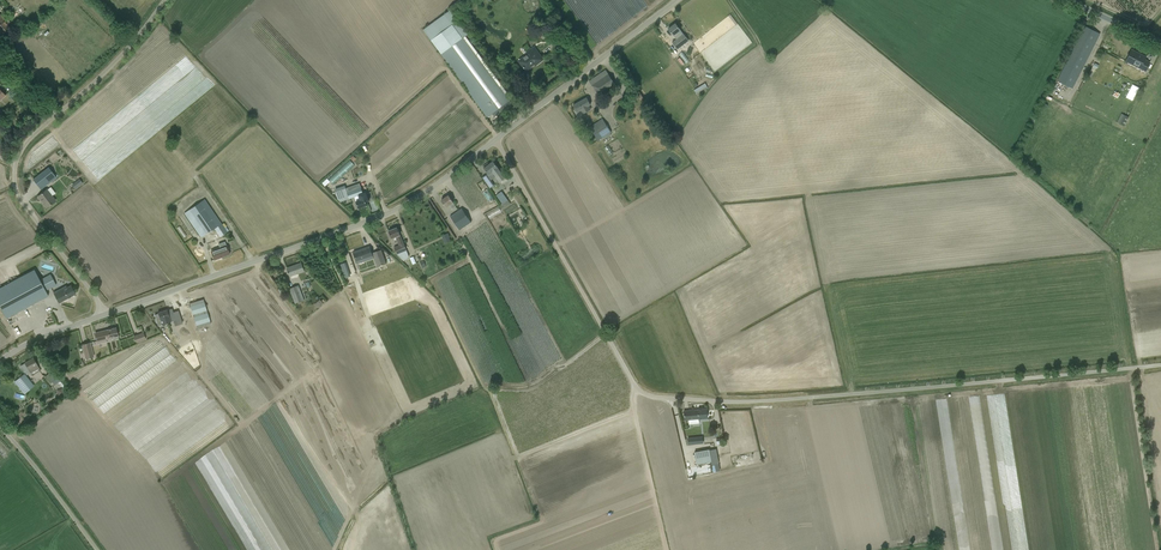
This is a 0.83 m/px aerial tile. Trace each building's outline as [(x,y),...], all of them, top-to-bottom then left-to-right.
[(423,30),(441,54),(446,50),(488,106),(486,108),(488,110),(490,109),(492,112),(508,101),(462,38),(468,34),(458,20),(450,10),(423,30)] [(0,15),(0,32),(3,34),(10,28),(7,24),(10,22),(7,18),(5,20),(0,15)] [(668,29),(672,34),(673,35),(677,32),(680,36),(672,42),(677,49),(689,40),(679,28),(675,23),(668,29)] [(1072,89),(1097,39),(1100,34),(1085,26),(1082,32),(1057,81),(1072,89)] [(521,60),(524,64),(527,68),(536,62),(538,63),(541,60),(542,60),(542,59),(541,58),(538,53),(533,48),(526,53),(527,55),(521,60)] [(680,48),(676,51),(684,60),(688,56),(680,48)] [(1145,71),(1147,68),(1150,62),(1144,60),(1146,57),(1140,54),(1140,55),(1131,51),(1131,50),(1129,55),(1126,61),(1145,71)] [(702,51),(687,60),(689,63),(704,53),(702,51)] [(589,81),(598,94),(614,83),(609,75),(605,70),(589,81)] [(590,105),(590,104),(587,97),(573,105),(576,110),(577,112),(580,110),(582,113),(585,112),(590,109),(589,106),(590,105)] [(1128,117),(1124,115),(1120,124),(1124,126),(1128,117)] [(598,140),(611,132),(604,122),(592,130),(598,140)] [(607,141),(603,144),(607,150),(611,147),(607,141)] [(347,155),(327,176),(332,181),(352,160),(347,155)] [(482,162),(483,165),(494,159),(492,156),(482,162)] [(505,177),(493,161),(484,168),(488,174),(486,175),(486,174),(482,177),(489,188),(494,185),(490,180),(494,177),(493,175),(494,174),(500,181),(505,177)] [(48,167),(33,179),(41,189),(56,177),(48,167)] [(355,197),(356,202),(358,208),(367,205),(366,202),(369,201),(368,197),(367,197),(366,193),(363,194),(359,183),(335,192),(338,200),(348,196),(349,199),(355,197)] [(488,198),(493,195),(485,185),(480,188),(488,198)] [(47,207),(51,203),(55,200),(47,189),(37,197),(40,201),(41,200),(47,207)] [(510,203),(507,199),(506,197),(501,191),(496,195),(502,203),(499,206),(502,209),(510,203)] [(455,206),(452,200),(448,195),(441,200),(445,205),(446,207),(449,204),(452,208),(455,206)] [(184,213),(187,218),(201,237),(214,228),(220,237),(222,235),(227,232),(204,199),(184,213)] [(497,203),(484,209),(487,215),(500,209),(497,203)] [(458,210),(450,216),(460,230),(471,222),(462,208),(458,210)] [(404,261),(409,256),(397,227),(389,231),(391,236),(392,238),(396,237),(399,245),(394,247),(395,251),(397,254),(404,261)] [(443,239),(449,237),(446,229),(440,231),(443,239)] [(210,251),(212,254),(214,260),(214,259),(221,257),(229,254),(225,242),(219,245),(218,245),(219,248),(210,251)] [(373,257),(371,252),(369,246),(369,248),(354,253),(354,252),(353,252),(355,257),(357,263),(373,257)] [(378,266),(386,263),(381,250),(373,253),(378,266)] [(304,271),(303,269),(301,263),(287,268),(289,274),(290,276),(304,271)] [(40,280),(39,280),(34,269),(0,287),(0,307),(6,318),(48,296),(45,291),(45,290),(40,280)] [(40,280),(45,290),(56,285),(50,274),(40,280)] [(66,286),(53,293),(59,303),(75,294),(71,285),(67,287),(66,286)] [(295,303),(304,300),(298,285),(290,289),(295,303)] [(318,308),(326,301),(323,299),(321,301),(320,299),(314,304),(318,308)] [(158,326),(171,321),(167,310),(158,313),(158,314),(154,315),(158,326)] [(170,323),(177,343),(190,338),(185,324),(184,318),(170,323)] [(106,339),(118,336),(116,328),(107,330),(108,334),(104,335),(105,338),(105,337),(106,338),(106,339)] [(107,342),(106,339),(106,338),(105,337),(105,338),(104,335),(108,334),(107,330),(95,333),(97,341),(98,344),(107,342)] [(134,336),(136,343),(146,340),(143,333),(134,336)] [(82,345),(85,359),(88,358),(94,356),(90,342),(82,345)] [(27,375),(30,373),(39,368),(33,358),(25,363),(20,366),(24,373),(25,372),(27,375)] [(45,376),(51,383),(51,382),(52,381),(56,378),(51,371),(45,376)] [(30,382),(24,374),(15,382),(21,389),(30,382)] [(708,418),(707,415),(707,409),(684,411),(684,417),(685,420),(708,418)] [(689,432),(703,430),(702,422),(688,423),(689,432)] [(709,449),(694,452),(696,464),(711,461),(709,449)] [(714,469),(729,465),(728,460),(713,464),(714,469)]
